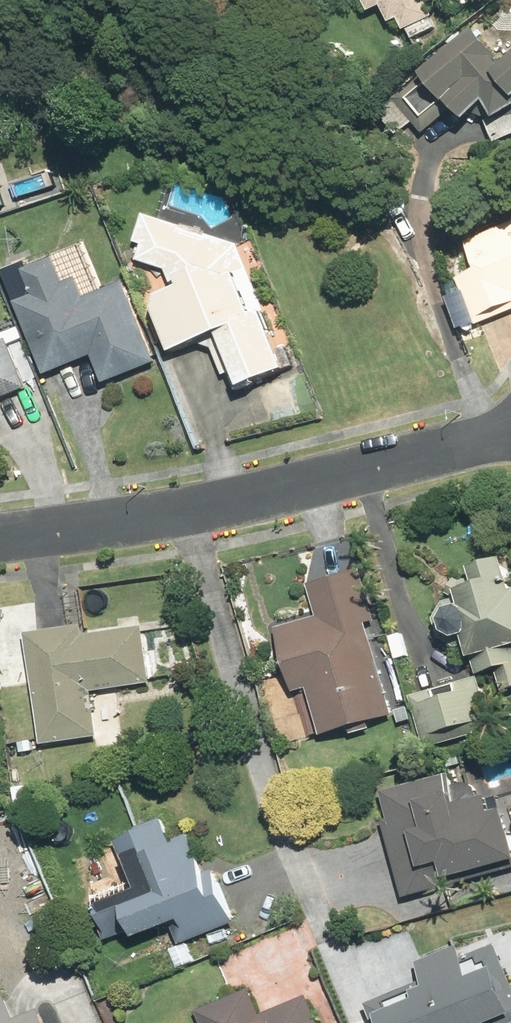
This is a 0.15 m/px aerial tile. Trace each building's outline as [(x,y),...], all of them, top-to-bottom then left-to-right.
[(380,14),(390,8),(400,26),(409,21),(414,29),(394,40),(408,64),(430,52),(456,38),(435,0),(372,0),(380,14)] [(435,80),(416,100),(436,120),(456,100),(483,126),(493,116),(504,144),(510,141),(510,62),(475,27),(429,74),(435,80)] [(399,98),(383,113),(406,138),(422,123),(399,98)] [(0,187),(0,212),(9,207),(0,187)] [(171,300),(165,310),(185,357),(231,337),(253,389),(300,368),(246,244),(150,216),(141,244),(150,247),(145,263),(173,271),(178,284),(191,279),(195,289),(171,300)] [(510,317),(510,233),(481,246),(492,271),(464,283),(483,329),(510,317)] [(152,336),(130,281),(90,297),(80,273),(71,276),(63,256),(32,269),(43,297),(23,305),(53,377),(97,358),(110,388),(164,365),(152,336)] [(0,343),(0,402),(20,394),(35,388),(14,337),(0,343)] [(463,575),(469,596),(466,596),(463,597),(461,598),(458,599),(456,600),(453,602),(451,604),(449,606),(448,608),(446,611),(445,613),(444,616),(444,619),(443,621),(443,624),(444,627),(444,630),(445,632),(446,635),(447,638),(449,640),(451,642),(453,644),(455,646),(457,647),(460,649),(462,650),(465,651),(468,651),(471,651),(473,651),(476,651),(479,650),(480,650),(487,675),(506,670),(510,689),(510,561),(463,575)] [(383,622),(368,568),(314,582),(324,616),(284,627),(303,693),(315,689),(328,738),(356,731),(401,718),(375,624),(383,622)] [(124,749),(117,688),(155,683),(148,628),(91,635),(90,627),(33,634),(46,744),(78,740),(80,755),(124,749)] [(487,677),(418,698),(431,741),(500,720),(487,677)] [(400,819),(388,823),(409,898),(510,869),(510,786),(466,799),(458,773),(392,791),(400,819)] [(201,959),(193,941),(242,921),(216,856),(206,860),(195,834),(180,839),(172,820),(126,839),(142,878),(101,895),(116,931),(141,921),(142,924),(155,956),(175,948),(183,967),(201,959)] [(382,1001),(391,1022),(510,1022),(510,969),(506,957),(495,930),(458,946),(425,960),(433,979),(382,1001)] [(58,1017),(42,979),(0,997),(0,1022),(61,1022),(58,1017)] [(313,995),(265,1016),(255,992),(204,1014),(208,1022),(325,1022),(313,995)]
